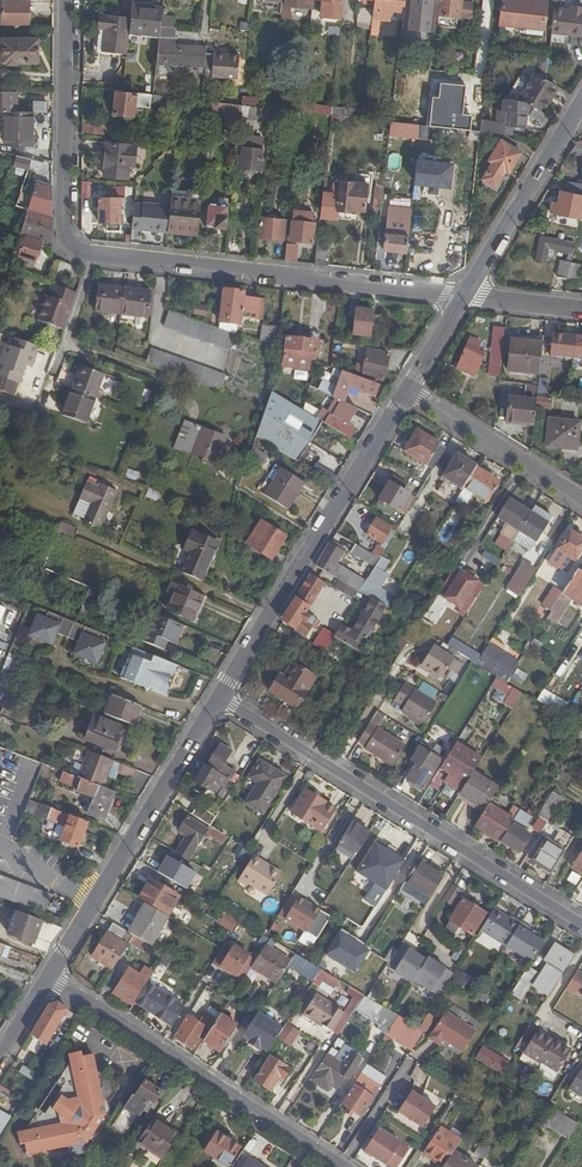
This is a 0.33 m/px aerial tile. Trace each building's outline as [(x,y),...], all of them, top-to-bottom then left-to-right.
[(282,5),(312,9),(313,1),(313,0),(283,0),(282,5)] [(374,1),(374,7),(373,11),(372,24),(372,27),(370,36),(377,37),(379,20),(389,21),(390,13),(391,5),(403,6),(404,0),(375,0),(374,1)] [(403,6),(402,13),(402,15),(435,19),(436,15),(437,0),(404,0),(403,6)] [(436,15),(469,19),(471,0),(437,0),(436,15)] [(548,0),(502,0),(499,25),(547,30),(550,0),(548,0)] [(28,2),(1,1),(1,24),(28,25),(28,2)] [(581,36),(581,25),(581,5),(571,4),(571,7),(554,5),(551,32),(581,36)] [(402,13),(403,6),(391,5),(390,13),(402,15),(402,13)] [(162,16),(163,7),(144,6),(144,11),(130,10),(130,11),(130,19),(128,32),(159,35),(160,26),(162,16)] [(340,29),(343,7),(329,6),(326,28),(340,29)] [(357,22),(372,24),(373,11),(359,9),(357,22)] [(128,32),(130,19),(100,16),(98,28),(104,29),(102,50),(126,53),(128,32)] [(160,26),(172,28),(173,17),(162,16),(160,26)] [(406,56),(410,24),(401,23),(398,55),(406,56)] [(95,49),(102,50),(104,29),(98,28),(95,49)] [(196,71),(204,72),(206,53),(206,48),(167,45),(168,38),(159,38),(156,61),(170,62),(170,64),(197,66),(196,71)] [(37,63),(37,39),(1,39),(1,63),(6,64),(6,66),(17,66),(17,63),(37,63)] [(204,75),(204,76),(236,80),(239,56),(230,55),(215,53),(206,53),(204,72),(204,75)] [(532,106),(542,113),(557,87),(546,79),(533,72),(518,98),(524,102),(532,106)] [(5,112),(16,112),(16,93),(0,92),(0,112),(5,112)] [(151,95),(136,94),(136,95),(115,93),(112,114),(133,117),(134,107),(149,109),(150,104),(151,96),(151,95)] [(162,105),(162,98),(151,96),(150,104),(162,105)] [(323,110),(324,99),(312,98),(312,100),(306,100),(305,108),(323,110)] [(481,120),(479,132),(512,135),(513,126),(523,127),(524,114),(527,115),(532,106),(524,102),(506,100),(505,112),(500,112),(499,122),(481,120)] [(47,113),(48,102),(32,102),(32,113),(47,113)] [(209,119),(239,122),(240,119),(241,106),(211,102),(209,119)] [(241,106),(240,119),(269,122),(271,109),(241,106)] [(361,119),(362,110),(332,106),(331,116),(361,119)] [(288,111),(287,126),(299,127),(301,112),(288,111)] [(31,113),(16,112),(5,112),(4,145),(30,146),(31,113)] [(418,137),(419,135),(420,126),(390,122),(388,137),(395,138),(395,135),(418,137)] [(96,135),(112,136),(113,127),(82,124),(82,133),(96,135)] [(244,137),(262,139),(263,130),(245,128),(244,137)] [(260,160),(262,139),(244,137),(243,137),(241,157),(237,157),(236,167),(245,169),(254,170),(262,170),(263,160),(260,160)] [(519,153),(501,141),(488,161),(492,163),(482,179),(494,187),(504,171),(507,173),(519,153)] [(575,142),(569,151),(581,152),(581,143),(575,142)] [(105,144),(104,154),(106,154),(103,177),(126,179),(128,167),(134,167),(136,146),(105,144)] [(27,170),(30,160),(16,156),(12,166),(27,170)] [(428,163),(416,161),(414,183),(430,184),(430,192),(435,193),(439,158),(429,157),(428,163)] [(18,232),(26,235),(17,265),(32,270),(41,241),(50,244),(51,185),(38,181),(29,210),(26,209),(17,205),(9,229),(18,232)] [(92,183),(81,182),(82,198),(92,197),(92,183)] [(354,185),(354,183),(340,182),(340,184),(337,210),(351,212),(351,210),(363,211),(366,186),(354,185)] [(340,184),(333,183),(332,193),(322,192),(319,216),(350,219),(351,212),(337,210),(340,184)] [(581,195),(581,185),(568,183),(567,192),(581,195)] [(373,209),(380,210),(383,186),(376,185),(373,209)] [(92,198),(104,198),(104,186),(93,186),(92,198)] [(558,191),(556,202),(550,201),(547,214),(579,220),(581,207),(581,196),(558,191)] [(171,198),(167,229),(197,234),(201,195),(191,194),(190,200),(171,198)] [(120,199),(99,199),(99,222),(107,223),(107,231),(120,231),(120,222),(123,222),(123,210),(120,210),(120,199)] [(141,206),(133,205),(130,229),(166,233),(169,207),(141,204),(141,206)] [(228,206),(213,204),(212,213),(205,213),(204,226),(225,228),(228,206)] [(284,221),(260,218),(258,237),(282,240),(284,221)] [(228,222),(227,234),(236,234),(237,222),(228,222)] [(314,224),(291,222),(289,240),(312,243),(314,224)] [(384,250),(406,252),(409,225),(387,223),(384,250)] [(227,235),(225,251),(239,253),(241,236),(227,235)] [(571,251),(572,242),(548,237),(548,241),(539,239),(535,259),(545,261),(547,252),(548,246),(553,247),(569,250),(571,251)] [(316,243),(314,265),(327,266),(329,244),(316,243)] [(286,244),(284,261),(292,262),(294,245),(286,244)] [(570,261),(567,277),(576,279),(581,254),(572,253),(570,261)] [(557,275),(567,277),(570,261),(567,260),(560,259),(557,275)] [(62,330),(75,294),(54,286),(50,297),(46,296),(37,321),(62,330)] [(120,314),(123,290),(97,287),(94,311),(120,314)] [(151,294),(123,290),(120,314),(148,318),(151,294)] [(261,319),(263,301),(243,298),(244,293),(223,290),(219,322),(239,324),(241,311),(256,313),(256,318),(261,319)] [(369,337),(372,312),(363,312),(355,311),(353,335),(369,337)] [(168,312),(162,328),(230,352),(236,335),(168,312)] [(278,349),(280,329),(262,326),(259,343),(278,349)] [(492,356),(502,357),(506,327),(495,327),(492,356)] [(321,334),(309,332),(307,342),(319,344),(321,334)] [(572,358),(575,336),(552,334),(552,342),(555,342),(554,357),(572,358)] [(540,375),(544,343),(525,341),(526,335),(514,335),(509,372),(540,375)] [(581,359),(581,336),(575,336),(572,358),(581,359)] [(14,338),(11,347),(5,345),(0,359),(0,378),(19,385),(25,366),(31,368),(38,346),(14,338)] [(317,354),(319,344),(307,342),(287,339),(285,350),(286,351),(283,367),(307,370),(310,360),(314,360),(315,354),(317,354)] [(469,346),(480,351),(483,346),(472,340),(469,346)] [(486,353),(480,351),(469,346),(464,356),(481,364),(486,353)] [(149,364),(220,391),(225,376),(155,350),(149,364)] [(364,366),(362,374),(362,375),(382,380),(388,356),(367,351),(364,366)] [(402,362),(404,353),(393,351),(391,359),(402,362)] [(474,379),(481,364),(464,356),(457,371),(474,379)] [(502,357),(492,356),(491,366),(501,368),(502,357)] [(354,372),(362,374),(364,366),(356,364),(354,372)] [(80,367),(72,389),(95,397),(102,374),(80,367)] [(319,391),(342,402),(348,388),(375,396),(378,387),(333,371),(331,376),(340,379),(335,390),(321,384),(319,391)] [(539,387),(538,394),(562,397),(564,381),(539,379),(539,387)] [(538,394),(539,387),(529,386),(528,399),(537,400),(537,398),(538,394)] [(95,397),(72,389),(62,416),(86,424),(95,397)] [(255,437),(297,463),(321,422),(317,420),(302,411),(271,393),(255,437)] [(317,420),(321,412),(315,408),(318,401),(307,395),(302,411),(317,420)] [(508,422),(534,425),(536,408),(537,400),(528,399),(511,398),(508,422)] [(537,400),(536,408),(551,409),(552,400),(537,398),(537,400)] [(321,422),(349,439),(354,430),(322,411),(321,412),(317,420),(321,422)] [(580,423),(550,420),(547,447),(576,451),(580,423)] [(183,423),(174,447),(214,462),(224,439),(183,423)] [(439,444),(416,430),(403,452),(426,465),(439,444)] [(252,447),(248,461),(259,468),(267,456),(252,447)] [(313,468),(326,475),(335,460),(322,452),(313,468)] [(479,468),(459,455),(444,478),(465,490),(479,468)] [(304,484),(275,465),(259,492),(287,510),(304,484)] [(479,468),(465,490),(488,505),(502,482),(479,468)] [(399,513),(400,511),(410,494),(405,491),(410,483),(395,473),(378,500),(399,513)] [(98,487),(86,482),(79,500),(90,505),(83,523),(99,531),(116,492),(100,484),(98,487)] [(147,489),(145,496),(156,500),(159,493),(147,489)] [(408,512),(416,498),(410,494),(400,511),(406,515),(408,512)] [(532,513),(510,499),(498,518),(520,532),(532,513)] [(550,524),(532,513),(520,532),(538,543),(550,524)] [(365,535),(380,545),(391,529),(392,528),(376,518),(365,535)] [(62,522),(57,532),(67,537),(72,527),(62,522)] [(285,538),(261,522),(246,544),(271,560),(285,538)] [(380,557),(395,532),(391,529),(380,545),(376,554),(380,557)] [(179,572),(201,582),(218,544),(191,531),(183,550),(188,552),(179,572)] [(576,559),(581,551),(581,540),(567,531),(557,550),(576,559)] [(344,550),(330,541),(316,564),(338,577),(346,583),(353,572),(337,562),(344,550)] [(368,552),(354,544),(350,553),(364,562),(369,553),(368,552)] [(376,550),(371,547),(368,552),(369,553),(373,556),(376,550)] [(369,553),(364,562),(374,568),(379,559),(373,556),(369,553)] [(540,558),(530,553),(513,581),(523,587),(540,558)] [(462,570),(455,566),(446,579),(454,584),(462,570)] [(485,585),(462,570),(454,584),(446,579),(437,593),(467,612),(485,585)] [(577,570),(564,590),(561,595),(570,600),(581,608),(581,573),(577,570)] [(366,580),(353,572),(346,583),(357,589),(360,591),(366,580)] [(324,583),(309,575),(295,596),(310,605),(324,583)] [(338,577),(332,587),(351,598),(357,589),(346,583),(338,577)] [(367,579),(366,580),(360,591),(370,597),(385,605),(385,606),(386,607),(392,598),(378,589),(380,586),(367,579)] [(193,620),(203,597),(177,585),(167,609),(193,620)] [(561,595),(564,590),(555,585),(543,603),(552,609),(561,595)] [(89,588),(78,616),(85,619),(96,591),(89,588)] [(555,625),(570,600),(561,595),(552,609),(545,620),(555,625)] [(310,605),(295,596),(280,618),(283,621),(306,635),(316,620),(314,618),(305,613),(310,605)] [(351,629),(340,623),(338,626),(363,641),(370,630),(385,606),(385,605),(370,597),(351,629)] [(318,610),(310,605),(305,613),(314,618),(318,610)] [(408,613),(420,621),(423,615),(412,608),(408,613)] [(314,618),(316,620),(331,629),(335,621),(318,610),(314,618)] [(416,626),(420,621),(408,613),(408,612),(404,618),(416,626)] [(96,640),(98,634),(46,613),(43,620),(36,617),(27,638),(50,647),(55,635),(78,644),(73,656),(96,665),(104,644),(96,640)] [(175,645),(183,626),(153,614),(141,642),(163,650),(166,642),(175,645)] [(338,626),(340,623),(335,621),(331,629),(328,633),(332,635),(338,626)] [(338,626),(332,635),(358,650),(363,641),(338,626)] [(477,662),(481,655),(452,636),(447,644),(450,646),(457,651),(472,660),(477,663),(477,662)] [(520,660),(490,641),(481,655),(477,662),(507,680),(520,660)] [(536,652),(540,646),(532,641),(528,647),(536,652)] [(431,665),(430,668),(442,675),(454,656),(453,656),(446,652),(433,644),(424,660),(431,665)] [(457,651),(450,646),(446,652),(453,656),(457,651)] [(166,698),(179,669),(132,649),(119,679),(143,688),(145,692),(150,690),(151,692),(166,698)] [(15,673),(9,671),(14,657),(8,654),(0,673),(0,674),(13,679),(15,673)] [(296,707),(314,676),(291,663),(283,677),(279,674),(269,690),(296,707)] [(516,668),(512,676),(523,681),(527,674),(516,668)] [(409,714),(422,722),(436,701),(400,678),(390,693),(405,704),(402,709),(409,714)] [(493,679),(490,687),(516,699),(519,691),(493,679)] [(503,702),(513,707),(520,692),(510,687),(503,702)] [(133,727),(141,708),(112,697),(104,715),(133,727)] [(369,722),(376,726),(382,717),(375,712),(369,722)] [(423,723),(422,722),(409,714),(408,717),(421,726),(423,723)] [(85,740),(114,751),(119,739),(122,740),(126,730),(94,717),(85,740)] [(369,722),(358,739),(366,744),(364,747),(393,765),(405,745),(376,726),(369,722)] [(581,732),(581,729),(573,723),(568,731),(579,737),(581,732)] [(218,772),(229,778),(233,771),(222,764),(231,750),(219,742),(205,764),(218,772)] [(456,742),(440,767),(465,783),(475,768),(481,758),(456,742)] [(419,745),(410,759),(416,763),(406,778),(423,789),(441,760),(419,745)] [(110,773),(114,763),(91,754),(81,780),(101,788),(108,772),(110,773)] [(262,811),(284,776),(259,760),(250,775),(259,781),(246,801),(262,811)] [(218,772),(205,764),(195,781),(208,789),(209,787),(215,791),(220,784),(213,780),(218,772)] [(120,765),(116,774),(132,780),(136,771),(120,765)] [(465,783),(460,790),(486,807),(488,804),(500,784),(475,768),(465,783)] [(241,776),(233,771),(229,778),(236,783),(241,776)] [(103,820),(113,792),(101,788),(81,780),(62,773),(60,782),(78,789),(77,792),(94,798),(88,815),(103,820)] [(334,808),(305,788),(291,812),(321,831),(334,808)] [(548,822),(562,798),(552,791),(537,815),(548,822)] [(39,806),(29,802),(25,811),(35,815),(39,806)] [(486,807),(475,825),(486,832),(500,841),(501,841),(513,820),(488,804),(486,807)] [(39,806),(35,815),(58,823),(59,821),(62,814),(39,806)] [(215,817),(201,808),(196,815),(210,825),(215,817)] [(513,820),(501,841),(519,852),(529,835),(521,830),(529,817),(519,811),(513,820)] [(69,817),(62,814),(59,821),(62,825),(67,824),(69,817)] [(227,836),(210,825),(209,824),(207,828),(187,815),(178,829),(187,835),(180,845),(176,851),(188,859),(205,832),(222,843),(227,836)] [(78,847),(87,824),(69,817),(67,824),(61,840),(78,847)] [(352,858),(367,833),(352,823),(336,847),(352,858)] [(486,832),(484,835),(499,844),(500,841),(486,832)] [(539,835),(525,858),(551,874),(565,851),(539,835)] [(247,848),(250,844),(244,840),(241,844),(247,848)] [(374,842),(355,872),(383,888),(401,859),(374,842)] [(316,852),(309,864),(300,879),(311,887),(328,859),(316,852)] [(572,868),(581,874),(581,852),(572,868)] [(267,896),(282,872),(254,855),(237,881),(246,887),(248,885),(267,896)] [(168,856),(158,872),(185,889),(195,873),(168,856)] [(444,876),(418,860),(405,880),(423,891),(431,896),(444,876)] [(571,870),(566,879),(575,884),(580,875),(571,870)] [(0,876),(0,897),(44,914),(51,895),(0,876)] [(177,895),(149,878),(139,896),(158,908),(166,913),(173,900),(177,895)] [(459,897),(463,892),(453,885),(442,901),(452,908),(459,897)] [(300,897),(286,919),(306,931),(320,910),(300,897)] [(455,909),(461,899),(459,897),(452,908),(455,909)] [(458,925),(472,934),(485,913),(461,899),(455,909),(444,928),(453,933),(458,925)] [(168,916),(146,903),(128,931),(133,935),(151,945),(168,916)] [(508,918),(493,908),(480,930),(505,946),(520,922),(510,916),(508,918)] [(62,929),(60,928),(17,911),(8,934),(34,944),(32,947),(46,953),(62,929)] [(239,920),(226,912),(220,922),(233,930),(239,920)] [(59,926),(62,919),(55,917),(53,917),(50,922),(59,926)] [(233,930),(221,948),(251,967),(265,945),(269,939),(264,936),(250,927),(239,920),(233,930)] [(92,957),(112,969),(121,954),(128,944),(120,939),(126,930),(113,922),(92,957)] [(529,928),(520,922),(505,946),(531,961),(543,942),(533,936),(527,932),(529,928)] [(371,949),(341,929),(325,954),(355,974),(371,949)] [(128,931),(126,930),(120,939),(128,944),(129,941),(130,941),(133,935),(128,931)] [(151,945),(133,935),(130,941),(129,941),(146,952),(151,945)] [(410,947),(402,942),(386,966),(412,982),(414,980),(439,996),(453,974),(445,969),(444,971),(438,967),(439,965),(427,958),(426,960),(409,950),(410,947)] [(549,995),(573,956),(554,944),(544,960),(548,963),(540,974),(528,966),(511,993),(520,999),(530,983),(549,995)] [(275,952),(265,945),(251,967),(276,982),(289,961),(275,952)] [(294,953),(279,945),(275,952),(289,961),(294,953)] [(304,960),(294,953),(289,961),(299,967),(300,966),(304,960)] [(312,964),(304,960),(300,966),(307,972),(312,964)] [(318,968),(312,964),(307,972),(315,978),(321,969),(318,968)] [(150,971),(145,967),(139,975),(145,979),(150,971)] [(321,969),(315,978),(312,982),(318,986),(322,982),(334,989),(339,980),(321,969)] [(581,996),(581,972),(578,969),(567,987),(581,996)] [(114,993),(130,1004),(146,980),(145,979),(139,975),(129,970),(114,993)] [(462,988),(468,978),(456,971),(450,980),(462,988)] [(184,1007),(148,982),(135,1002),(172,1027),(181,1013),(184,1007)] [(365,995),(350,987),(347,993),(354,997),(361,1001),(365,995)] [(491,995),(480,988),(475,997),(486,1004),(491,995)] [(303,1014),(316,993),(313,992),(300,1012),(303,1014)] [(361,1001),(354,997),(345,1011),(316,993),(303,1014),(313,1020),(314,1018),(339,1035),(358,1006),(361,1001)] [(367,997),(365,995),(361,1001),(358,1006),(390,1029),(391,1027),(399,1016),(367,997)] [(187,1017),(198,1000),(191,996),(184,1007),(181,1013),(187,1017)] [(175,1036),(194,1049),(202,1037),(207,1029),(200,1024),(189,1017),(199,1002),(198,1000),(187,1017),(175,1036)] [(46,1046),(68,1009),(57,1002),(48,1005),(30,1035),(46,1046)] [(267,1053),(278,1036),(283,1029),(257,1012),(242,1036),(249,1040),(259,1047),(261,1048),(267,1053)] [(446,1012),(431,1035),(442,1042),(443,1040),(462,1052),(476,1031),(446,1012)] [(205,1039),(203,1041),(220,1051),(236,1025),(221,1015),(214,1025),(205,1039)] [(408,1021),(399,1016),(391,1027),(400,1033),(403,1029),(408,1021)] [(214,1025),(204,1018),(200,1024),(207,1029),(202,1037),(205,1039),(214,1025)] [(413,1024),(408,1021),(403,1029),(407,1032),(413,1024)] [(292,1045),(300,1032),(287,1023),(283,1029),(278,1036),(292,1045)] [(419,1028),(413,1024),(407,1032),(418,1041),(425,1031),(419,1028)] [(536,1034),(527,1028),(515,1049),(523,1054),(536,1034)] [(557,1072),(570,1051),(554,1040),(552,1043),(537,1032),(536,1034),(523,1054),(538,1064),(540,1062),(557,1072)] [(442,1042),(431,1035),(428,1039),(439,1046),(442,1042)] [(247,1043),(257,1050),(259,1047),(249,1040),(247,1043)] [(354,1050),(346,1045),(336,1060),(344,1065),(351,1054),(354,1050)] [(474,1058),(498,1074),(499,1073),(506,1062),(507,1061),(482,1045),(474,1058)] [(255,1053),(263,1059),(267,1053),(261,1048),(259,1051),(257,1050),(255,1053)] [(26,1144),(28,1155),(45,1151),(44,1149),(66,1144),(67,1147),(87,1142),(106,1114),(101,1092),(99,1093),(95,1071),(97,1070),(94,1054),(83,1056),(82,1051),(70,1054),(71,1063),(69,1068),(67,1067),(57,1082),(63,1088),(46,1113),(40,1109),(29,1125),(31,1126),(28,1130),(19,1132),(21,1145),(26,1144)] [(327,1054),(316,1071),(334,1082),(338,1085),(342,1087),(360,1059),(351,1054),(344,1065),(336,1060),(327,1054)] [(283,1079),(290,1068),(271,1055),(255,1080),(270,1090),(278,1079),(280,1076),(282,1078),(283,1079)] [(506,1062),(499,1073),(504,1076),(511,1065),(506,1062)] [(35,1073),(23,1066),(19,1072),(31,1079),(35,1073)] [(420,1084),(427,1074),(416,1067),(409,1076),(420,1084)] [(581,1069),(568,1089),(581,1098),(581,1070),(581,1069)] [(316,1071),(311,1079),(328,1091),(331,1086),(334,1082),(316,1071)] [(360,1074),(341,1104),(361,1117),(373,1097),(369,1094),(375,1084),(360,1074)] [(135,1097),(133,1095),(110,1130),(121,1138),(136,1116),(137,1117),(148,1101),(152,1104),(161,1091),(145,1081),(135,1097)] [(23,1099),(0,1085),(0,1091),(20,1103),(23,1099)] [(405,1116),(417,1098),(411,1093),(398,1112),(405,1116)] [(435,1110),(417,1098),(405,1116),(422,1128),(435,1110)] [(578,1123),(553,1108),(543,1122),(568,1139),(578,1123)] [(10,1116),(0,1111),(0,1133),(10,1116)] [(162,1159),(175,1140),(178,1135),(153,1118),(137,1143),(162,1159)] [(460,1140),(464,1135),(453,1127),(449,1133),(460,1140)] [(433,1160),(443,1166),(453,1151),(460,1140),(449,1133),(441,1128),(426,1152),(435,1158),(433,1160)] [(227,1166),(240,1148),(217,1133),(205,1151),(227,1166)] [(391,1137),(385,1145),(391,1156),(403,1157),(409,1149),(391,1137)] [(483,1160),(491,1147),(482,1141),(474,1153),(483,1160)] [(453,1151),(443,1166),(478,1166),(453,1151)] [(424,1154),(433,1160),(435,1158),(426,1152),(424,1154)] [(249,1158),(242,1166),(263,1166),(249,1158)]
